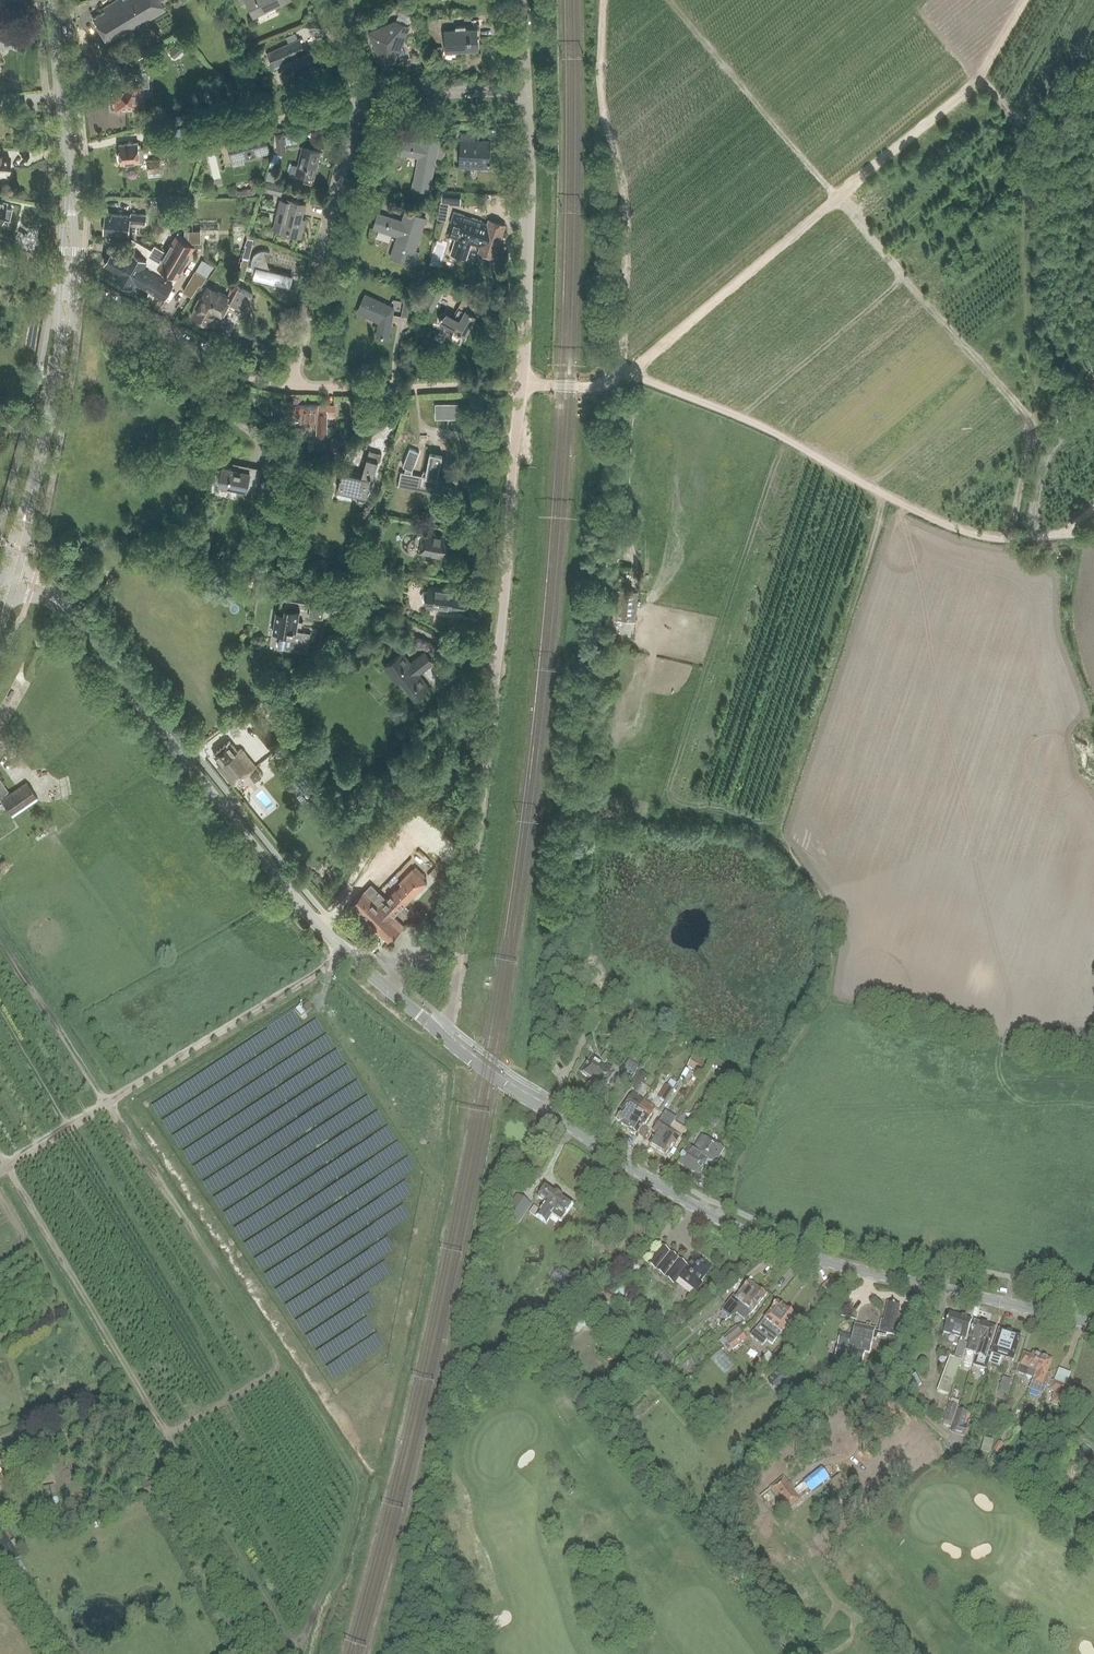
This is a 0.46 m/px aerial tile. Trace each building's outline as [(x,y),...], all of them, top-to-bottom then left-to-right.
[(139,26),(138,24),(144,20),(146,22),(165,10),(159,0),(160,0),(117,0),(102,9),(104,12),(92,19),(105,41),(117,34),(119,38),(139,26)] [(254,18),(292,0),(239,0),(242,7),(247,4),(254,18)] [(387,24),(368,32),(381,63),(389,60),(390,63),(395,63),(398,56),(405,54),(402,47),(410,26),(396,20),(394,26),(389,28),(387,24)] [(16,46),(14,25),(0,26),(0,47),(16,46)] [(460,29),(444,30),(446,52),(479,50),(478,28),(469,28),(469,26),(460,26),(460,29)] [(300,38),(268,53),(275,68),(292,60),(299,76),(323,65),(316,50),(307,54),(300,38)] [(178,44),(173,48),(179,54),(183,50),(178,44)] [(135,101),(143,100),(141,83),(147,82),(146,72),(126,74),(127,84),(130,84),(130,88),(113,89),(113,91),(111,91),(112,99),(114,99),(115,109),(120,109),(120,112),(130,111),(129,108),(136,107),(135,101)] [(201,119),(203,132),(210,130),(209,124),(215,123),(214,116),(201,119)] [(228,127),(215,130),(218,141),(227,139),(231,157),(269,149),(264,130),(257,131),(256,124),(229,130),(228,127)] [(185,128),(169,130),(170,138),(186,135),(185,128)] [(275,132),(278,153),(286,152),(283,131),(275,132)] [(298,134),(286,136),(287,144),(299,143),(298,134)] [(461,134),(459,167),(489,168),(489,165),(490,165),(491,162),(489,162),(490,142),(475,141),(476,135),(461,134)] [(420,142),(404,139),(401,155),(417,158),(413,187),(430,191),(440,140),(421,137),(420,142)] [(215,142),(207,144),(216,180),(223,178),(215,142)] [(121,163),(140,162),(145,161),(144,148),(138,148),(138,143),(119,144),(120,152),(117,152),(118,162),(121,161),(121,163)] [(294,165),(292,172),(305,176),(303,182),(312,184),(314,178),(315,178),(322,152),(302,147),(297,165),(294,165)] [(7,173),(8,157),(0,156),(0,172),(7,173)] [(161,160),(148,161),(149,171),(162,170),(161,160)] [(286,187),(267,181),(264,190),(283,196),(286,187)] [(460,204),(461,193),(443,192),(442,202),(441,202),(438,218),(446,220),(449,204),(460,204)] [(287,200),(286,201),(281,200),(273,231),(300,237),(304,221),(301,220),(304,204),(287,200)] [(1,224),(2,219),(9,221),(11,209),(5,208),(6,203),(0,202),(0,224),(1,224)] [(402,221),(378,214),(373,228),(397,236),(390,257),(415,265),(419,252),(415,250),(425,218),(405,212),(402,221)] [(452,223),(448,236),(457,239),(455,245),(452,253),(465,257),(468,249),(470,243),(480,247),(479,252),(495,257),(505,226),(489,221),(488,224),(482,223),(482,221),(454,212),(451,223),(452,223)] [(130,225),(137,225),(144,226),(144,223),(145,223),(146,215),(131,213),(131,215),(106,213),(104,233),(129,235),(130,225)] [(179,233),(167,254),(155,247),(153,251),(132,239),(123,255),(114,249),(105,263),(120,272),(116,278),(131,287),(135,281),(164,298),(194,247),(179,233)] [(246,250),(244,254),(244,260),(249,261),(255,239),(249,236),(246,245),(247,245),(246,250)] [(258,273),(256,282),(272,286),(272,287),(272,288),(273,289),(274,290),(275,290),(276,290),(278,289),(278,288),(279,287),(287,289),(291,275),(270,270),(264,251),(261,251),(258,252),(254,255),(253,258),(252,262),(252,266),(254,270),(258,273)] [(207,278),(195,271),(183,292),(191,297),(199,284),(201,286),(207,278)] [(195,308),(191,316),(201,321),(201,322),(201,323),(201,324),(202,325),(204,326),(205,326),(207,325),(207,324),(213,326),(216,320),(211,317),(215,310),(218,311),(221,305),(224,306),(227,301),(243,309),(251,294),(233,284),(226,296),(217,292),(216,294),(206,289),(200,299),(198,298),(197,301),(196,300),(193,307),(195,308)] [(447,311),(440,318),(439,322),(467,337),(472,329),(470,328),(477,315),(473,313),(479,302),(481,302),(482,292),(467,291),(454,315),(447,311)] [(393,308),(365,294),(356,312),(378,322),(376,336),(388,338),(393,308)] [(409,317),(411,302),(404,300),(401,316),(409,317)] [(361,427),(362,405),(354,404),(352,404),(352,422),(347,422),(347,427),(361,427)] [(296,405),(296,414),(299,414),(299,422),(317,423),(316,436),(326,436),(327,417),(335,418),(335,406),(296,405)] [(425,473),(423,472),(420,477),(411,475),(412,470),(419,453),(409,449),(402,466),(405,467),(404,473),(400,473),(397,486),(437,495),(441,477),(438,476),(442,455),(429,453),(425,473)] [(362,477),(341,472),(337,491),(366,497),(370,478),(369,478),(370,476),(373,477),(380,453),(369,450),(362,473),(363,474),(362,477)] [(335,462),(323,465),(321,477),(337,481),(339,471),(335,462)] [(222,466),(219,484),(230,486),(230,483),(240,485),(239,490),(257,493),(262,468),(238,463),(238,464),(237,469),(222,466)] [(273,477),(267,483),(275,491),(281,484),(273,477)] [(433,500),(429,519),(440,521),(444,502),(433,500)] [(450,538),(425,533),(422,552),(447,556),(450,538)] [(422,594),(421,598),(423,601),(426,603),(427,603),(427,607),(464,611),(465,596),(452,595),(453,589),(429,587),(429,590),(427,590),(424,592),(422,594)] [(292,600),(309,603),(311,592),(292,589),(290,600),(292,600)] [(612,619),(635,621),(638,592),(615,590),(612,619)] [(290,600),(281,598),(278,613),(275,612),(272,632),(280,633),(279,638),(280,638),(278,648),(306,652),(310,632),(296,630),(297,626),(302,627),(303,622),(297,621),(299,611),(291,609),(292,600),(290,600)] [(324,605),(310,603),(307,616),(322,618),(324,605)] [(397,640),(385,634),(381,641),(393,647),(397,640)] [(417,673),(432,661),(424,651),(409,663),(401,652),(383,665),(396,682),(400,679),(415,698),(418,696),(429,688),(417,673)] [(263,717),(251,726),(268,748),(280,739),(263,717)] [(229,741),(212,754),(221,764),(218,766),(233,785),(255,767),(240,748),(237,751),(229,741)] [(300,772),(292,778),(304,793),(312,786),(300,772)] [(9,792),(0,779),(0,798),(9,792)] [(27,781),(1,799),(13,816),(39,798),(27,781)] [(426,883),(423,880),(426,876),(416,866),(413,870),(411,869),(398,883),(400,885),(396,889),(395,888),(386,898),(371,884),(362,893),(351,903),(374,925),(372,927),(388,942),(403,925),(394,916),(426,883)] [(308,1003),(303,1007),(307,1011),(312,1007),(308,1003)] [(581,1073),(593,1081),(604,1066),(611,1056),(606,1052),(601,1059),(604,1061),(601,1064),(591,1057),(586,1064),(587,1065),(581,1073)] [(709,1065),(695,1057),(690,1067),(703,1075),(709,1065)] [(618,1075),(604,1066),(593,1081),(592,1082),(594,1083),(593,1084),(598,1088),(599,1087),(604,1090),(609,1083),(620,1090),(622,1087),(626,1084),(639,1067),(629,1060),(618,1075)] [(642,1071),(631,1088),(640,1093),(650,1077),(642,1071)] [(671,1080),(667,1086),(673,1090),(677,1084),(671,1080)] [(666,1086),(659,1098),(666,1102),(673,1090),(667,1086),(666,1086)] [(623,1111),(616,1121),(627,1128),(644,1101),(632,1093),(621,1110),(623,1111)] [(645,1125),(656,1108),(644,1101),(627,1128),(637,1134),(643,1125),(645,1125)] [(649,1145),(658,1150),(675,1122),(663,1115),(653,1132),(656,1134),(649,1145)] [(675,1146),(686,1129),(675,1122),(658,1150),(666,1155),(672,1144),(675,1146)] [(694,1129),(691,1134),(696,1137),(699,1132),(694,1129)] [(694,1149),(689,1146),(678,1164),(699,1176),(705,1166),(707,1167),(711,1162),(715,1164),(724,1148),(702,1135),(694,1149)] [(540,1210),(534,1206),(530,1212),(546,1224),(552,1215),(561,1222),(565,1216),(574,1204),(547,1185),(538,1197),(546,1203),(540,1210)] [(517,1196),(504,1216),(517,1224),(530,1204),(517,1196)] [(688,1267),(661,1246),(647,1263),(673,1284),(679,1277),(696,1291),(703,1283),(701,1281),(711,1268),(696,1256),(688,1267)] [(749,1282),(736,1298),(734,1296),(722,1311),(730,1317),(737,1314),(743,1305),(757,1288),(756,1288),(749,1282)] [(766,1295),(757,1288),(743,1305),(737,1314),(746,1321),(766,1295)] [(778,1302),(750,1338),(762,1347),(767,1341),(772,1345),(795,1315),(787,1309),(778,1302)] [(898,1314),(900,1306),(888,1303),(884,1320),(881,1320),(878,1332),(874,1332),(875,1328),(871,1327),(872,1324),(867,1323),(866,1326),(855,1324),(852,1337),(840,1334),(835,1358),(862,1364),(865,1352),(870,1353),(873,1339),(877,1340),(879,1336),(886,1337),(887,1334),(896,1336),(901,1315),(898,1314)] [(950,1357),(937,1391),(948,1395),(959,1363),(961,1363),(967,1344),(964,1343),(971,1321),(950,1314),(944,1332),(961,1337),(955,1359),(950,1357)] [(985,1325),(975,1322),(969,1340),(970,1340),(967,1352),(976,1355),(985,1325)] [(987,1369),(989,1363),(993,1350),(991,1349),(998,1329),(985,1325),(976,1355),(973,1365),(987,1369)] [(723,1339),(728,1345),(741,1334),(736,1328),(723,1339)] [(1010,1333),(999,1330),(993,1350),(989,1363),(999,1366),(1003,1356),(1014,1359),(1015,1354),(1021,1336),(1010,1333)] [(746,1340),(741,1334),(728,1345),(733,1351),(746,1340)] [(673,1363),(661,1349),(653,1356),(664,1370),(673,1363)] [(1018,1373),(1033,1378),(1041,1357),(1033,1354),(1032,1356),(1024,1354),(1020,1365),(1018,1373)] [(1049,1381),(1051,1377),(1050,1375),(1046,1373),(1051,1360),(1041,1357),(1033,1378),(1029,1389),(1043,1394),(1047,1386),(1051,1388),(1050,1391),(1055,1392),(1052,1404),(1061,1407),(1066,1386),(1054,1381),(1053,1382),(1049,1381)] [(909,1394),(922,1384),(911,1371),(899,1381),(909,1394)] [(739,1389),(747,1382),(742,1376),(734,1383),(734,1384),(738,1388),(739,1389)] [(1007,1393),(1011,1380),(1003,1378),(999,1391),(1007,1393)] [(629,1411),(635,1419),(650,1406),(644,1399),(629,1411)] [(954,1425),(955,1421),(959,1408),(949,1405),(945,1417),(944,1422),(954,1425)] [(964,1437),(967,1428),(963,1427),(967,1414),(959,1411),(951,1433),(964,1437)] [(999,1443),(992,1453),(998,1457),(1005,1447),(999,1443)] [(788,1484),(783,1478),(770,1488),(782,1503),(783,1502),(789,1510),(802,1501),(799,1497),(808,1490),(811,1494),(829,1480),(821,1471),(794,1491),(793,1490),(794,1489),(789,1483),(788,1484)] [(145,1497),(156,1491),(151,1481),(135,1489),(139,1498),(144,1495),(145,1497)] [(0,1534),(0,1553),(8,1566),(20,1558),(3,1532),(0,1534)]
